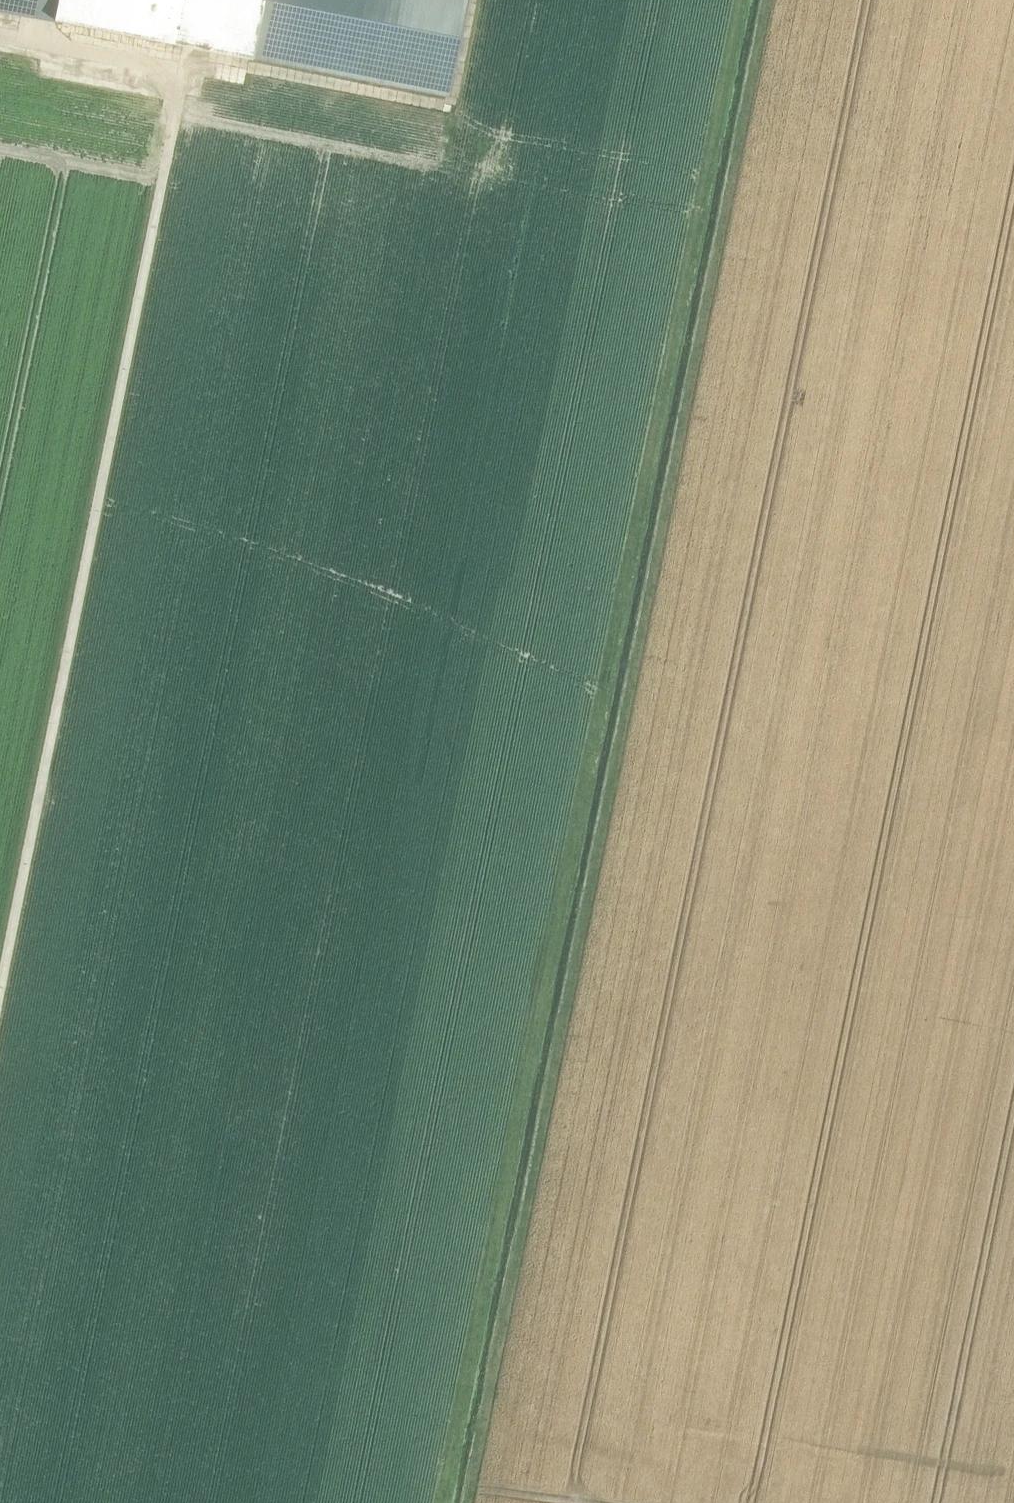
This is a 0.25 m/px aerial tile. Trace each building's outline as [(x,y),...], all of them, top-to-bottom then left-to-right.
[(447,91),(465,0),(0,0),(0,3),(447,91)]
